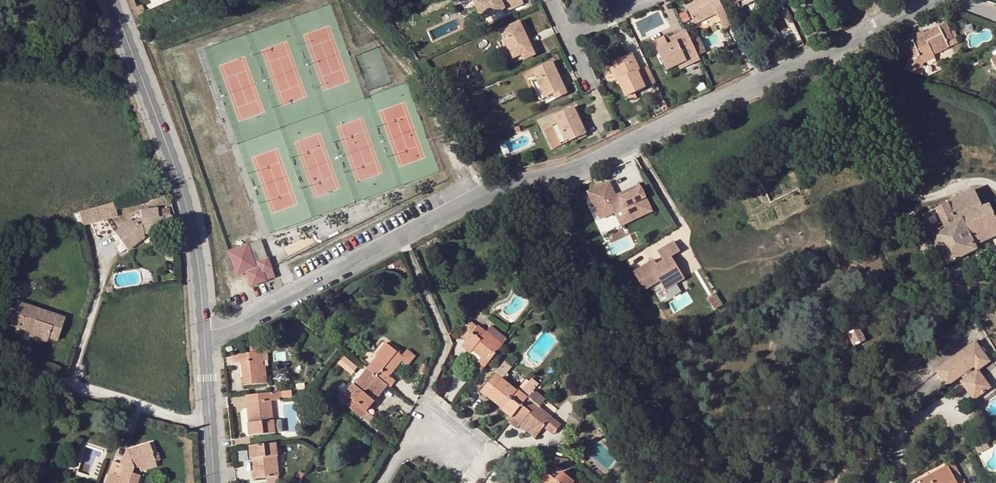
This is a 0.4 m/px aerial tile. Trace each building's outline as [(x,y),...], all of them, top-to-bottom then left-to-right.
[(474,2),(482,19),(505,9),(506,12),(523,4),(521,0),(478,0),(474,2)] [(706,18),(704,14),(714,10),(716,13),(720,21),(727,18),(718,0),(692,0),(694,3),(686,6),(694,23),(706,18)] [(736,2),(739,8),(742,6),(755,0),(740,0),(736,2)] [(781,0),(774,3),(778,11),(784,9),(781,0)] [(736,2),(729,5),(740,28),(751,23),(742,6),(739,8),(736,2)] [(706,18),(716,13),(714,10),(704,14),(706,18)] [(523,20),(519,23),(532,48),(536,47),(523,20)] [(518,21),(500,30),(503,39),(499,41),(508,59),(520,54),(524,60),(534,54),(532,48),(519,23),(518,21)] [(917,37),(899,45),(905,57),(907,61),(919,56),(917,51),(928,46),(930,50),(946,43),(948,47),(958,43),(955,37),(953,38),(945,23),(923,34),(917,37)] [(700,60),(685,30),(669,38),(671,42),(657,50),(666,70),(677,65),(686,61),(688,66),(700,60)] [(932,55),(948,47),(946,43),(930,50),(932,55)] [(899,45),(895,47),(901,59),(905,57),(899,45)] [(919,56),(930,50),(928,46),(917,51),(919,56)] [(907,61),(904,69),(920,75),(923,64),(934,59),(932,55),(930,50),(919,56),(907,61)] [(637,71),(639,70),(635,60),(632,62),(629,54),(612,62),(620,79),(617,80),(625,97),(627,96),(630,102),(637,98),(635,93),(645,88),(637,71)] [(686,61),(677,65),(679,70),(688,66),(686,61)] [(551,62),(533,71),(536,78),(531,81),(541,99),(553,94),(555,98),(566,93),(551,62)] [(610,63),(617,80),(620,79),(612,62),(610,63)] [(656,83),(648,66),(639,70),(637,71),(645,88),(656,83)] [(465,95),(461,86),(451,90),(455,100),(465,95)] [(470,104),(465,95),(455,100),(460,108),(470,104)] [(572,107),(554,116),(557,123),(545,130),(554,148),(575,138),(576,141),(586,136),(572,107)] [(616,196),(609,182),(588,192),(600,219),(615,212),(624,208),(630,222),(652,211),(641,187),(619,198),(617,199),(616,196)] [(640,184),(616,196),(617,199),(619,198),(641,187),(640,184)] [(960,258),(967,254),(976,250),(974,244),(995,234),(995,221),(988,204),(981,207),(973,190),(921,215),(945,265),(960,258)] [(101,205),(77,211),(80,224),(80,225),(104,218),(101,205)] [(157,207),(140,210),(143,229),(173,225),(171,215),(169,215),(158,217),(157,208),(157,207)] [(168,207),(157,208),(158,217),(169,215),(168,207)] [(624,208),(615,212),(621,225),(630,222),(624,208)] [(612,242),(618,253),(634,245),(629,234),(612,242)] [(262,240),(248,245),(251,253),(256,252),(259,262),(268,259),(262,240)] [(657,251),(663,261),(655,266),(653,263),(649,265),(647,263),(632,273),(643,291),(658,282),(664,291),(684,278),(671,256),(680,251),(674,241),(657,251)] [(170,242),(161,243),(162,250),(171,248),(170,242)] [(248,245),(228,252),(230,257),(225,259),(229,271),(234,270),(236,275),(246,272),(251,285),(266,281),(262,272),(271,269),(268,259),(259,262),(261,266),(256,268),(254,260),(250,261),(248,254),(251,253),(248,245)] [(256,252),(251,253),(248,254),(250,261),(254,260),(256,268),(261,266),(259,262),(256,252)] [(970,260),(967,254),(960,258),(963,263),(970,260)] [(274,277),(271,269),(262,272),(266,281),(274,277)] [(891,295),(880,300),(884,307),(894,301),(891,295)] [(41,314),(42,310),(17,302),(10,325),(19,328),(20,324),(31,328),(30,331),(29,334),(47,340),(48,338),(57,340),(64,318),(51,313),(50,317),(41,314)] [(478,325),(476,328),(487,337),(489,334),(478,325)] [(856,326),(845,332),(851,342),(861,337),(856,326)] [(476,328),(464,343),(480,357),(478,360),(484,366),(502,344),(489,334),(487,337),(476,328)] [(968,335),(963,328),(924,355),(930,363),(968,335)] [(962,375),(969,370),(973,366),(976,370),(977,370),(989,361),(975,341),(935,370),(947,386),(962,375)] [(265,343),(250,345),(250,353),(232,354),(233,363),(240,362),(243,385),(266,383),(265,366),(262,367),(262,362),(267,361),(265,343)] [(376,357),(367,369),(387,385),(389,387),(394,380),(390,376),(395,369),(393,368),(396,363),(398,365),(404,358),(402,356),(386,343),(376,356),(376,357)] [(464,343),(461,346),(478,360),(480,357),(464,343)] [(407,349),(402,356),(404,358),(402,361),(408,366),(415,357),(415,356),(407,349)] [(504,362),(480,392),(501,409),(503,406),(513,415),(524,401),(526,398),(537,384),(531,379),(519,392),(511,385),(509,388),(506,385),(507,383),(503,379),(510,368),(504,362)] [(360,417),(370,405),(366,401),(370,397),(372,398),(375,394),(377,396),(387,385),(367,369),(341,401),(360,417)] [(977,370),(976,370),(971,373),(969,370),(962,375),(964,379),(960,382),(973,400),(990,388),(977,370)] [(246,395),(248,418),(251,417),(252,435),(275,433),(272,401),(277,400),(277,392),(246,395)] [(370,405),(377,396),(375,394),(372,398),(370,397),(366,401),(370,405)] [(526,398),(524,401),(532,408),(535,405),(526,398)] [(282,432),(277,400),(272,401),(275,433),(282,432)] [(513,415),(511,417),(507,422),(515,429),(521,422),(523,419),(525,422),(524,424),(530,429),(528,432),(535,438),(550,417),(535,405),(532,408),(524,401),(513,415)] [(501,409),(511,417),(513,415),(503,406),(501,409)] [(991,425),(980,409),(973,414),(984,430),(991,425)] [(551,417),(550,417),(543,427),(553,435),(561,424),(551,417)] [(276,442),(255,445),(257,458),(252,458),(254,471),(251,471),(252,478),(278,476),(276,455),(277,455),(276,442)] [(989,448),(986,442),(974,448),(978,454),(989,448)] [(123,458),(127,459),(125,465),(120,478),(109,474),(105,482),(136,482),(139,475),(132,473),(134,468),(139,467),(154,462),(149,443),(126,451),(123,458)] [(568,459),(556,458),(555,466),(567,467),(568,459)] [(156,467),(154,462),(139,467),(140,471),(156,467)] [(646,465),(641,469),(645,475),(651,472),(646,465)] [(919,480),(920,482),(964,482),(959,473),(953,476),(947,465),(923,478),(919,480)] [(544,482),(573,482),(574,482),(561,471),(555,479),(544,471),(539,477),(545,482),(544,482)] [(919,480),(923,478),(921,475),(914,479),(915,482),(920,482),(919,480)]
